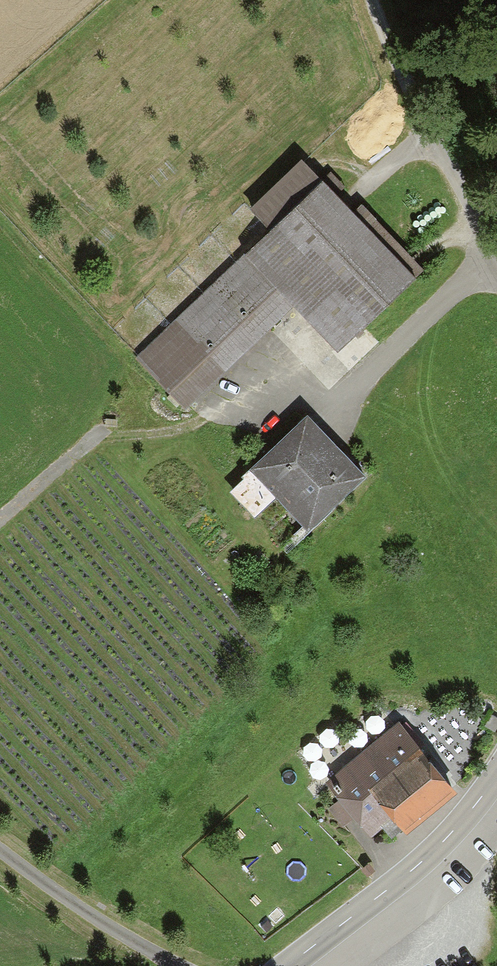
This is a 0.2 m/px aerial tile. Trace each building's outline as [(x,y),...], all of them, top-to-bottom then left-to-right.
[(314,183),(133,357),(191,418),(296,318),(334,357),(411,283),(314,183)] [(362,476),(306,411),(246,463),(301,528),(362,476)] [(447,792),(394,723),(315,784),(369,853),(447,792)]
